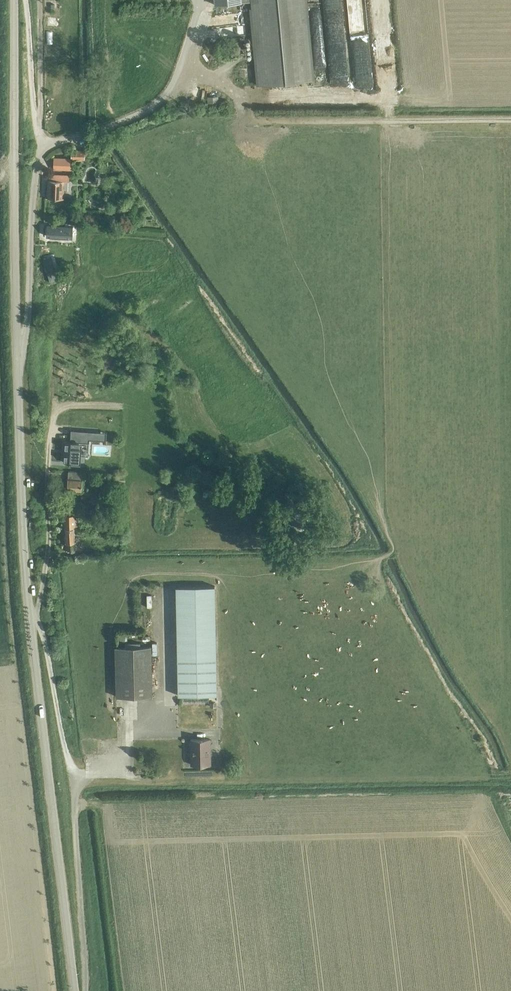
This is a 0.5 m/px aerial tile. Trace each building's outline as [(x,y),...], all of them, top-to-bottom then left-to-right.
[(313,80),(305,0),(214,0),(215,5),(251,1),(259,85),(313,80)] [(350,12),(353,52),(363,51),(363,43),(367,43),(363,0),(343,2),(344,12),(350,12)] [(328,83),(340,82),(335,9),(323,10),(328,83)] [(238,24),(229,27),(232,39),(241,36),(238,24)] [(312,71),(323,71),(322,49),(312,49),(312,71)] [(356,71),(364,71),(364,58),(356,59),(356,71)] [(73,150),(73,158),(85,159),(85,151),(73,150)] [(54,158),(54,169),(70,169),(70,158),(54,158)] [(48,189),(47,198),(63,198),(64,181),(69,181),(69,175),(49,174),(49,180),(48,180),(48,189)] [(73,227),(47,225),(46,236),(73,237),(73,227)] [(54,264),(46,266),(50,282),(58,280),(54,264)] [(65,454),(64,462),(73,463),(81,463),(81,462),(78,462),(79,447),(82,447),(88,447),(88,442),(88,438),(91,438),(94,438),(94,434),(94,432),(94,431),(81,430),(71,430),(71,439),(70,441),(68,441),(65,440),(65,454)] [(107,453),(107,442),(89,442),(89,453),(107,453)] [(82,489),(83,479),(68,478),(67,488),(82,489)] [(294,504),(300,514),(302,513),(306,520),(314,516),(310,509),(304,498),(294,504)] [(80,514),(65,515),(65,527),(66,527),(75,527),(80,527),(80,514)] [(75,527),(66,527),(66,534),(67,549),(78,549),(78,541),(76,541),(75,534),(75,527)] [(215,586),(176,587),(178,695),(217,695),(215,586)] [(151,646),(116,647),(117,697),(152,696),(151,646)] [(210,764),(210,739),(191,739),(191,749),(191,755),(191,765),(210,764)]
